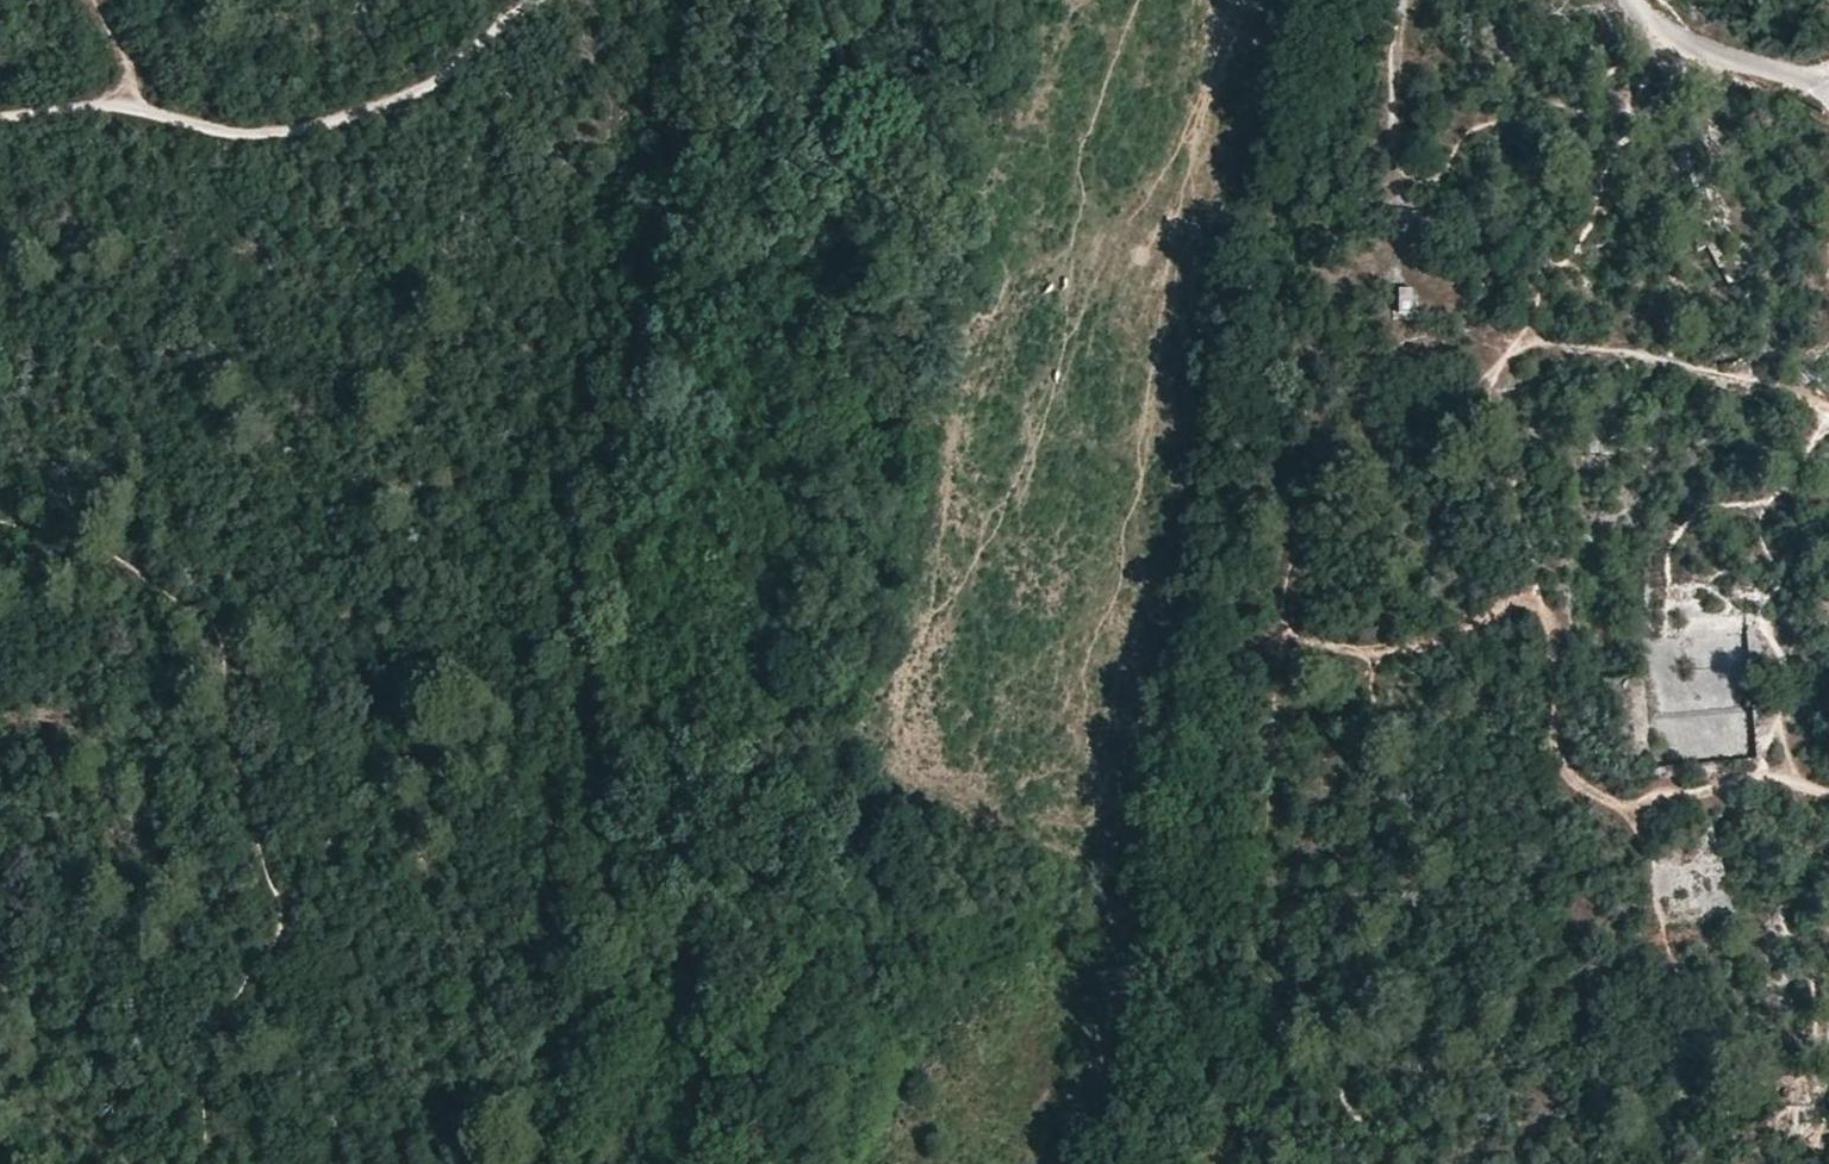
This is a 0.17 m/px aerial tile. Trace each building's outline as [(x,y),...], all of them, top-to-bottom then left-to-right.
[(1393,290),(1393,318),(1411,318),(1411,290),(1393,290)]
